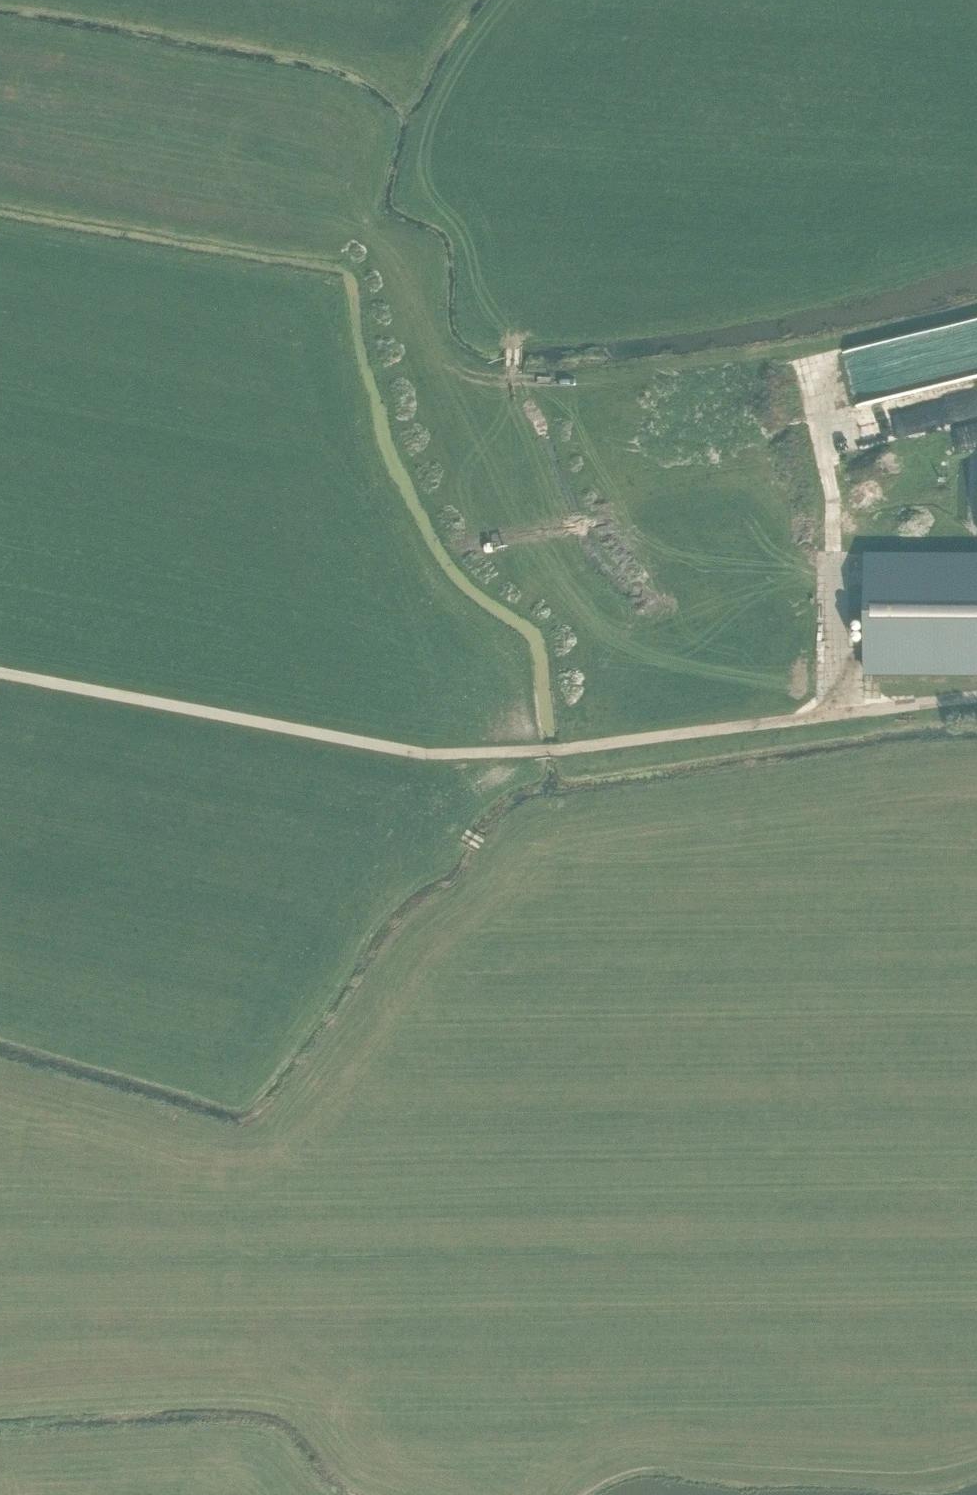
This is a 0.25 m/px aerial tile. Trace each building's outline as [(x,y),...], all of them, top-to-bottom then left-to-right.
[(868,558),(868,671),(976,672),(976,558),(868,558)]
